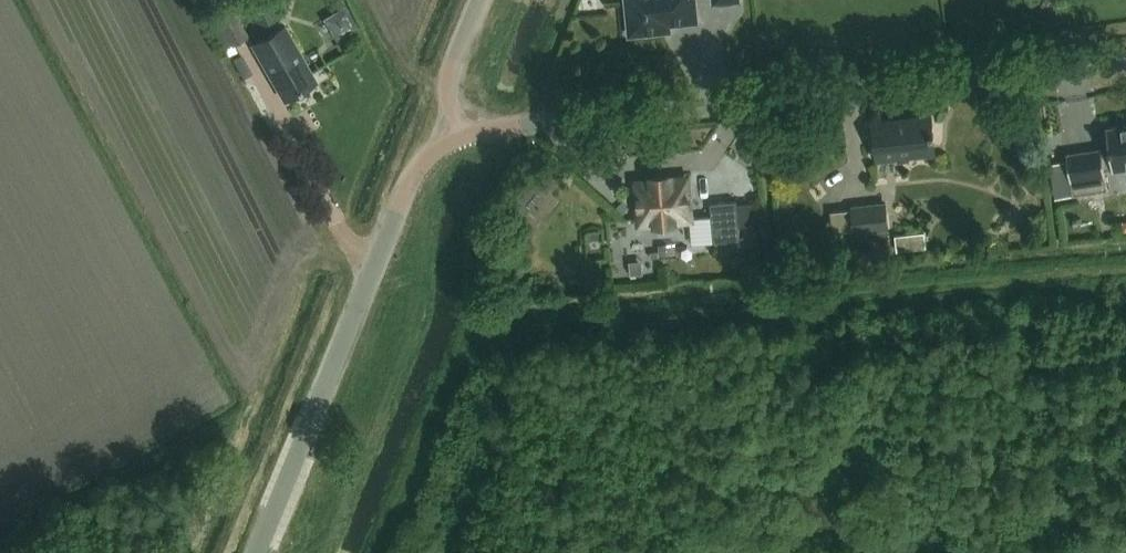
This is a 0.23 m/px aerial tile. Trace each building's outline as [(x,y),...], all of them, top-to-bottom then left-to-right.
[(247,10),(241,0),(231,0),(212,11),(231,44),(248,34),(238,16),(247,10)] [(656,31),(655,24),(696,20),(693,0),(629,0),(630,15),(627,16),(629,29),(632,29),(632,34),(656,31)] [(347,2),(326,15),(338,35),(359,22),(347,2)] [(284,27),(252,46),(284,101),(316,82),(284,27)] [(936,154),(936,146),(932,116),(873,123),(877,160),(936,154)] [(1107,128),(1112,169),(1125,166),(1125,125),(1107,128)] [(1107,189),(1101,148),(1067,153),(1073,193),(1107,189)] [(690,219),(687,179),(639,183),(642,223),(690,219)] [(527,182),(512,200),(525,210),(540,192),(527,182)] [(623,201),(616,207),(623,214),(629,208),(623,201)] [(711,204),(715,243),(741,240),(737,201),(711,204)] [(884,202),(848,206),(851,234),(887,230),(884,202)] [(922,248),(921,233),(891,236),(893,251),(922,248)] [(667,244),(658,244),(659,255),(667,255),(667,244)] [(643,260),(630,261),(631,274),(644,273),(643,260)]
